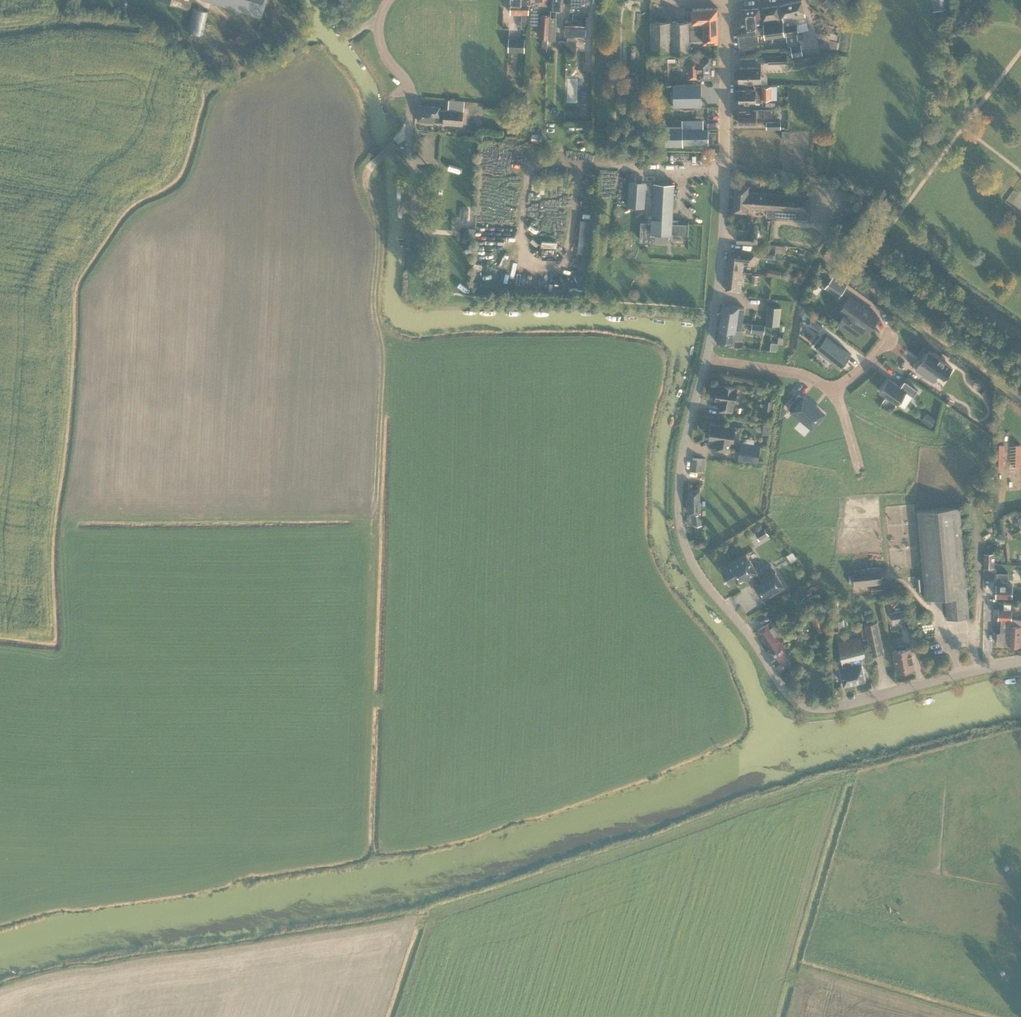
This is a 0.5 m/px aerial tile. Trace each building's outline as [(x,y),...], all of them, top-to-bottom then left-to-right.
[(191,0),(173,0),(183,3),(181,7),(189,9),(191,0)] [(265,0),(213,0),(260,14),(265,0)] [(530,0),(511,0),(511,12),(522,13),(521,25),(528,26),(529,3),(530,3),(530,0)] [(530,3),(529,22),(537,22),(538,3),(547,4),(547,0),(530,0),(530,3)] [(551,16),(557,16),(557,7),(564,7),(564,0),(551,0),(551,16)] [(590,0),(571,0),(571,9),(589,9),(590,0)] [(784,19),(784,21),(787,34),(797,31),(799,31),(797,22),(798,22),(800,21),(807,20),(802,0),(796,0),(780,4),(784,19)] [(824,2),(839,14),(847,5),(841,0),(825,0),(824,2)] [(938,9),(947,7),(945,0),(936,0),(938,9)] [(786,34),(784,21),(784,19),(780,20),(778,4),(762,6),(765,36),(786,34)] [(215,49),(225,14),(199,6),(188,41),(215,49)] [(704,40),(718,39),(718,6),(692,7),(693,18),(651,19),(652,52),(691,52),(691,39),(704,39),(704,40)] [(758,32),(762,32),(759,6),(741,8),(742,19),(741,19),(741,25),(738,26),(740,44),(759,42),(758,32)] [(573,11),(573,18),(573,23),(586,23),(587,12),(573,11)] [(550,16),(550,13),(542,13),(541,36),(548,36),(548,39),(550,16)] [(838,22),(842,18),(836,13),(832,17),(838,22)] [(556,39),(557,16),(551,16),(550,16),(548,39),(555,39),(556,39)] [(586,23),(573,23),(572,34),(587,34),(587,23),(586,23)] [(508,50),(525,51),(525,37),(509,36),(508,50)] [(577,40),(566,39),(566,50),(576,51),(577,40)] [(803,53),(801,43),(799,44),(791,45),(793,55),(795,55),(803,53)] [(769,62),(783,61),(792,61),(792,60),(788,60),(788,53),(769,53),(769,62)] [(680,63),(689,63),(690,76),(711,75),(710,58),(690,58),(690,55),(679,55),(680,63)] [(755,83),(762,83),(762,65),(739,66),(740,81),(755,81),(755,83)] [(579,84),(583,74),(572,69),(568,80),(579,84)] [(674,104),(702,104),(702,82),(673,82),(674,104)] [(740,88),(740,100),(763,100),(763,97),(772,97),(772,84),(755,85),(755,88),(740,88)] [(418,119),(463,123),(464,110),(448,108),(445,108),(445,109),(441,108),(441,105),(419,104),(418,119)] [(486,109),(479,104),(473,113),(480,118),(486,109)] [(757,121),(757,120),(757,116),(771,116),(771,107),(751,107),(751,109),(740,109),(740,121),(757,121)] [(525,126),(522,121),(513,126),(516,131),(525,126)] [(708,127),(683,127),(683,125),(666,125),(666,144),(683,143),(683,142),(708,142),(708,127)] [(629,205),(646,206),(647,181),(630,180),(629,205)] [(689,223),(678,222),(678,218),(673,217),(675,182),(655,181),(652,232),(689,234),(689,223)] [(767,214),(800,216),(808,216),(809,193),(785,192),(785,190),(776,189),(776,192),(748,191),(748,184),(735,184),(734,209),(747,210),(747,207),(767,208),(767,214)] [(505,188),(504,194),(521,198),(522,192),(505,188)] [(544,200),(562,195),(561,190),(543,196),(544,200)] [(758,224),(750,223),(749,242),(757,242),(758,224)] [(462,226),(461,237),(468,237),(469,227),(462,226)] [(759,245),(758,255),(774,257),(775,247),(759,245)] [(730,248),(728,269),(743,271),(744,262),(754,264),(756,251),(730,248)] [(782,277),(783,270),(775,268),(774,275),(782,277)] [(741,290),(743,271),(728,269),(726,288),(741,290)] [(847,284),(833,274),(825,286),(839,296),(847,284)] [(850,295),(843,305),(850,309),(847,313),(846,312),(839,322),(857,335),(864,325),(863,324),(865,321),(871,325),(879,315),(850,295)] [(744,306),(723,303),(718,341),(734,343),(736,328),(740,328),(744,306)] [(779,324),(782,306),(768,304),(766,322),(779,324)] [(823,325),(813,317),(808,323),(818,331),(823,325)] [(764,332),(765,324),(752,322),(751,331),(764,332)] [(821,350),(841,366),(852,352),(832,336),(821,350)] [(953,366),(929,349),(915,368),(931,380),(936,373),(944,378),(953,366)] [(902,385),(890,376),(881,388),(899,400),(907,389),(915,394),(919,387),(906,378),(902,385)] [(717,397),(724,398),(723,402),(722,402),(721,408),(733,410),(735,400),(736,400),(738,387),(735,387),(736,385),(726,384),(726,385),(719,384),(717,397)] [(824,412),(813,403),(813,402),(805,395),(800,400),(796,396),(787,406),(791,409),(792,410),(802,419),(802,418),(813,426),(824,412)] [(936,418),(927,411),(921,419),(931,426),(936,418)] [(736,425),(712,422),(709,438),(718,439),(716,449),(730,451),(732,441),(734,441),(736,425)] [(761,444),(741,441),(739,459),(758,462),(761,444)] [(706,458),(693,457),(691,469),(705,471),(706,458)] [(694,523),(702,523),(700,512),(700,488),(690,488),(690,512),(694,511),(694,523)] [(925,597),(946,595),(947,617),(970,614),(960,505),(917,509),(925,597)] [(769,534),(765,526),(755,532),(760,539),(769,534)] [(747,552),(728,564),(728,565),(722,568),(730,581),(736,578),(739,582),(753,574),(757,581),(754,583),(763,598),(784,585),(776,570),(762,578),(747,552)] [(984,552),(984,566),(994,566),(994,552),(984,552)] [(882,565),(853,568),(855,585),(883,582),(882,565)] [(1008,571),(997,570),(996,595),(1012,595),(1013,583),(1008,583),(1008,571)] [(788,620),(797,614),(793,607),(784,613),(788,620)] [(1012,617),(1012,608),(999,607),(999,617),(1002,617),(1001,631),(998,631),(997,643),(1020,644),(1020,617),(1012,617)] [(892,611),(894,621),(906,619),(904,609),(892,611)] [(815,623),(818,630),(826,627),(821,613),(811,617),(814,623),(815,623)] [(834,619),(834,631),(843,631),(843,619),(834,619)] [(872,653),(885,650),(878,619),(865,622),(872,653)] [(791,654),(778,633),(780,632),(775,624),(772,626),(770,622),(758,629),(770,647),(768,648),(781,668),(791,662),(787,656),(791,654)] [(866,654),(862,634),(838,640),(844,665),(840,666),(844,684),(867,678),(863,661),(857,662),(855,657),(866,654)] [(897,669),(915,666),(911,645),(906,646),(905,643),(897,644),(897,648),(893,649),(897,669)]
